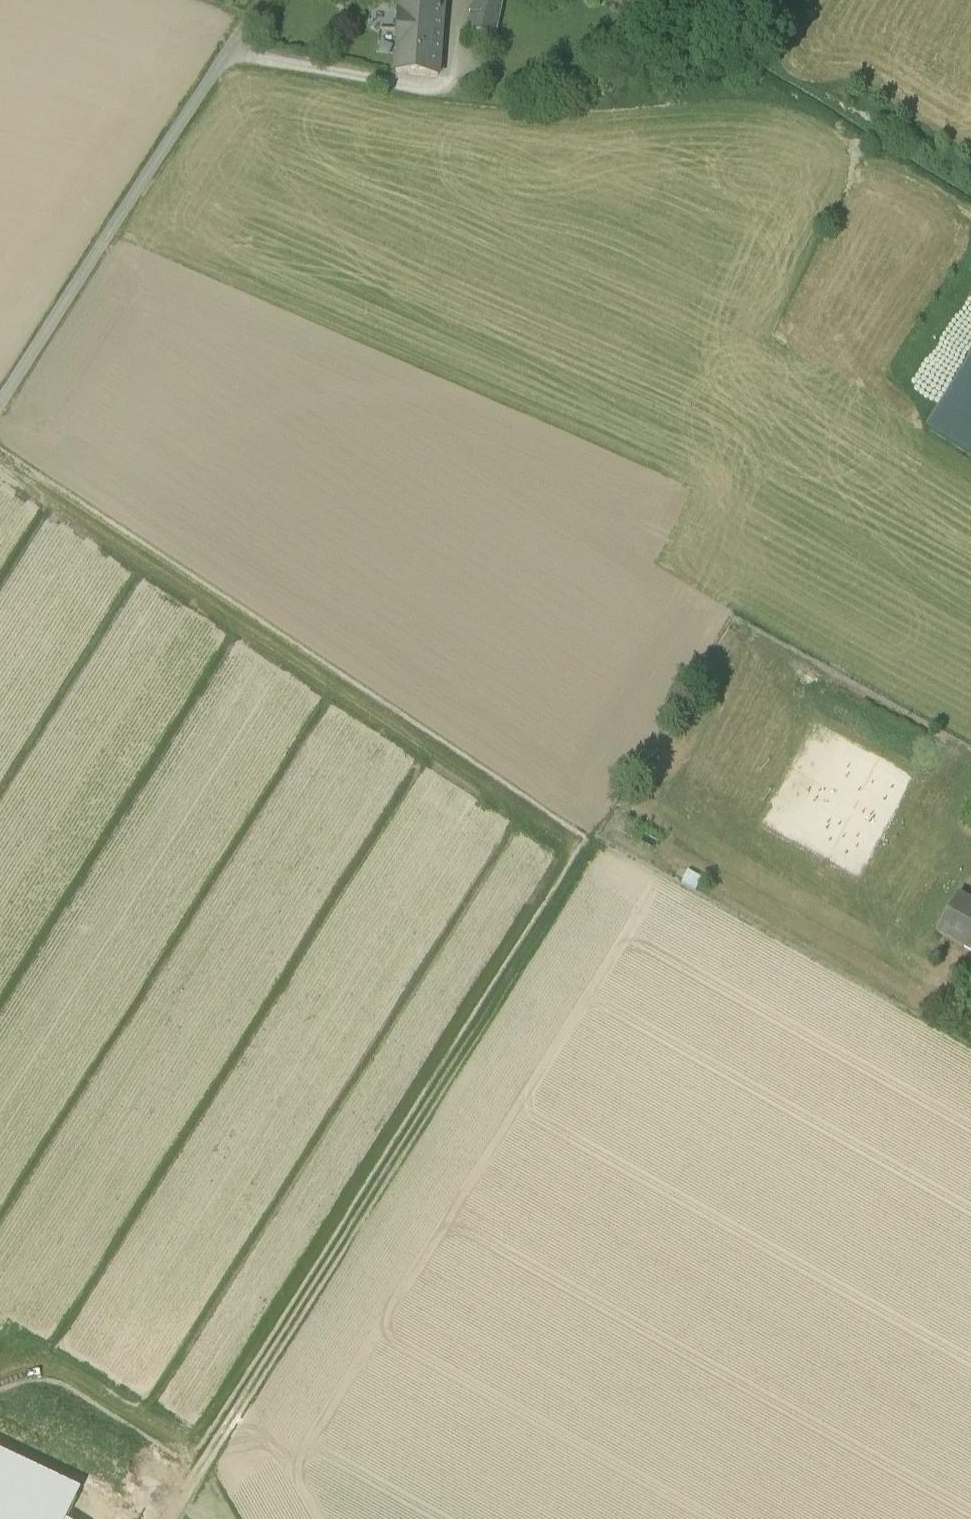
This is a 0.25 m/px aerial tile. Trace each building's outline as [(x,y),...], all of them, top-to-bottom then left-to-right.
[(434,74),(440,8),(437,8),(437,1),(420,0),(406,0),(400,71),(434,74)] [(505,0),(504,0),(475,0),(468,34),(496,40),(505,0)] [(928,432),(970,460),(970,363),(928,432)] [(959,896),(938,934),(970,952),(970,903),(959,896)] [(69,1503),(0,1470),(0,1518),(61,1518),(69,1503)]
